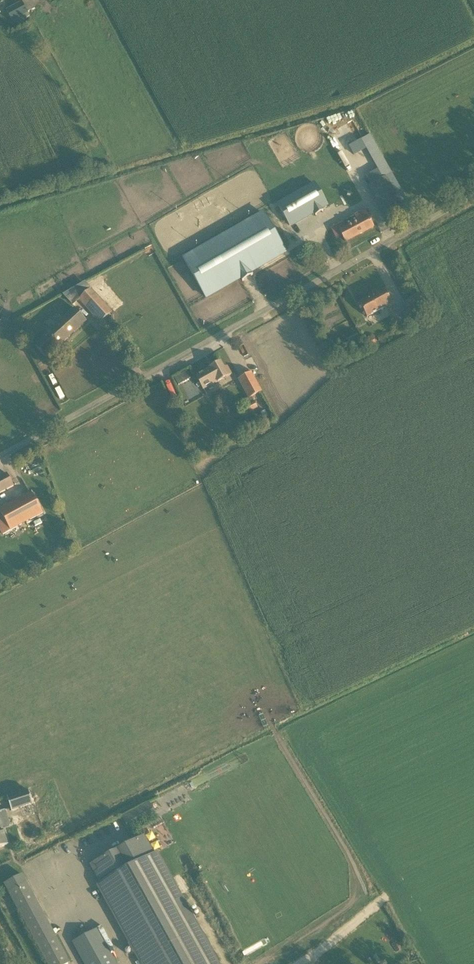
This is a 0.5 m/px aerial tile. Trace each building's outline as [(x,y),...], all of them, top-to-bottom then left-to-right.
[(6,11),(12,22),(28,13),(35,9),(30,0),(26,0),(6,11)] [(369,185),(382,209),(387,218),(402,209),(385,176),(369,185)] [(277,206),(277,207),(289,229),(328,208),(319,192),(315,186),(277,206)] [(373,227),(365,212),(365,210),(355,216),(343,222),(346,228),(340,231),(345,242),(373,227)] [(285,252),(264,214),(184,260),(206,298),(240,278),(251,272),(285,252)] [(359,304),(367,317),(392,303),(383,288),(369,295),(370,298),(359,304)] [(111,313),(103,304),(90,289),(79,299),(92,314),(100,323),(111,313)] [(406,321),(427,311),(420,295),(405,302),(408,309),(402,312),(406,321)] [(34,346),(46,359),(86,321),(75,309),(34,346)] [(376,342),(373,337),(366,341),(369,346),(376,342)] [(213,385),(217,383),(231,375),(227,368),(224,369),(221,362),(210,369),(196,376),(204,390),(213,385)] [(187,372),(175,378),(179,385),(191,379),(187,372)] [(252,398),(261,392),(262,392),(251,372),(238,380),(249,399),(252,403),(247,406),(250,412),(258,408),(254,402),(252,398)] [(102,393),(112,389),(110,384),(100,389),(102,393)] [(0,478),(0,494),(14,486),(7,474),(0,478)] [(11,531),(43,513),(32,492),(0,510),(0,511),(11,531)] [(33,804),(28,790),(7,797),(11,811),(33,804)] [(122,817),(128,828),(156,814),(149,802),(122,817)] [(8,845),(3,828),(0,829),(0,848),(8,845)] [(144,836),(91,865),(101,883),(99,885),(131,942),(128,944),(134,953),(136,952),(143,963),(217,963),(156,853),(154,854),(144,836)] [(27,883),(22,875),(4,884),(9,893),(48,963),(68,963),(70,963),(27,883)] [(96,929),(73,942),(85,963),(115,963),(96,929)]
